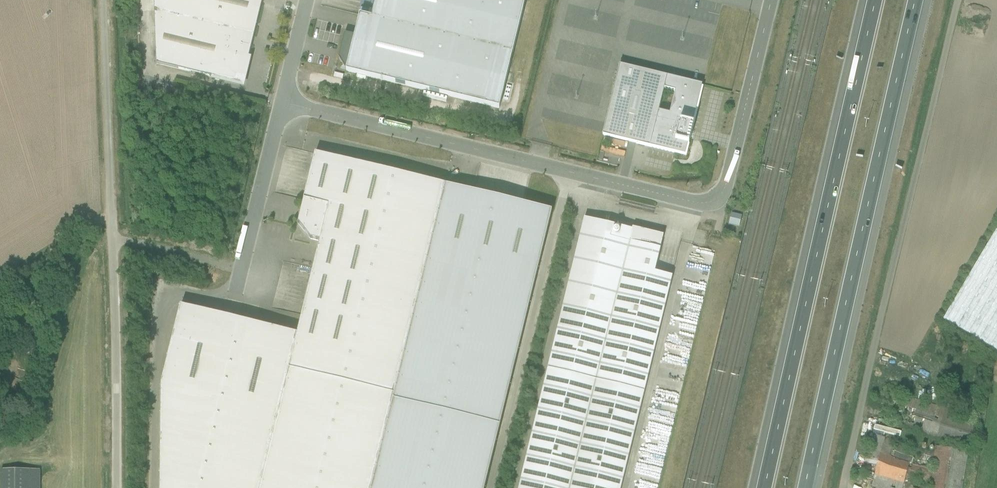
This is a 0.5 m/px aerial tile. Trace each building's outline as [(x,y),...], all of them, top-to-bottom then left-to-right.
[(158,65),(242,86),(263,0),(156,0),(158,65)] [(524,0),(374,0),(369,21),(358,18),(352,38),(343,37),(337,59),(345,71),(498,108),(524,0)] [(584,156),(599,158),(603,147),(606,125),(606,124),(607,119),(604,118),(607,95),(603,95),(601,108),(589,107),(565,97),(578,99),(581,91),(581,87),(583,83),(575,80),(575,73),(581,75),(581,69),(580,69),(567,64),(555,62),(546,141),(551,143),(563,145),(563,149),(569,150),(584,156)] [(604,139),(689,160),(706,88),(622,67),(604,139)] [(441,185),(314,154),(297,221),(308,238),(317,240),(295,337),(179,308),(160,385),(159,487),(367,487),(441,185)] [(441,185),(367,487),(485,487),(552,211),(441,185)] [(744,230),(745,217),(734,216),(733,229),(744,230)] [(587,217),(524,487),(625,487),(675,276),(658,272),(663,250),(635,243),(638,229),(587,217)] [(937,321),(996,356),(996,223),(937,321)] [(968,413),(974,397),(948,388),(942,404),(968,413)] [(932,487),(966,487),(970,453),(937,449),(932,487)] [(935,470),(938,455),(928,453),(925,467),(935,470)] [(878,456),(869,484),(883,487),(901,487),(908,465),(878,456)] [(39,471),(2,472),(3,487),(39,487),(39,471)] [(867,473),(859,474),(860,483),(868,482),(867,473)]
